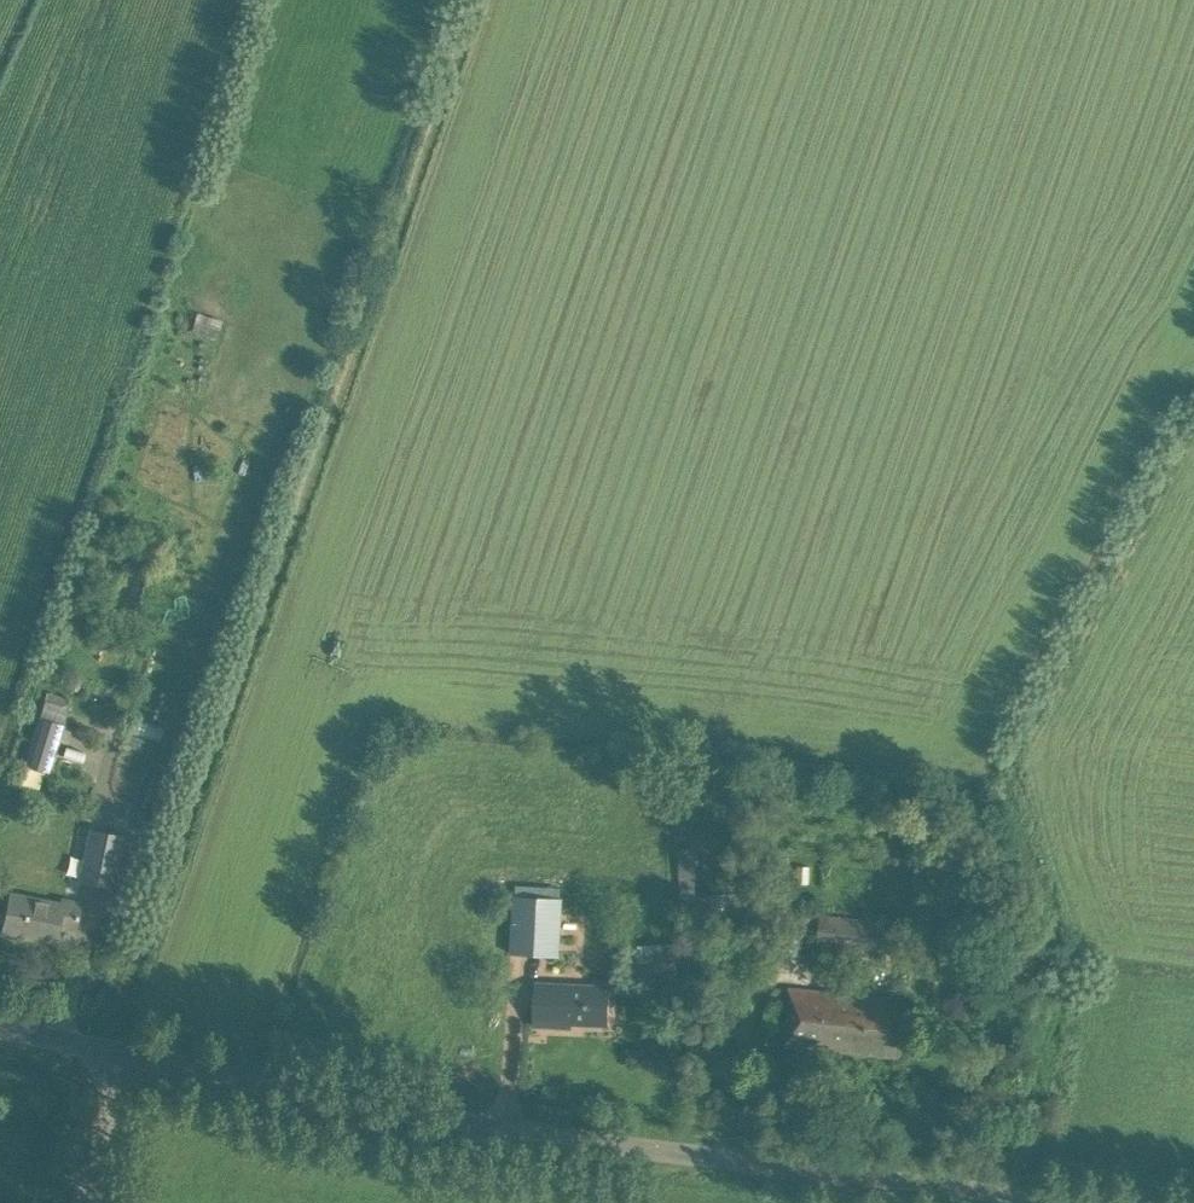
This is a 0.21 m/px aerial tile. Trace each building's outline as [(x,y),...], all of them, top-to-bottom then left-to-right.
[(31,740),(24,763),(50,771),(64,723),(39,715),(34,731),(31,740)] [(81,879),(114,885),(124,836),(91,829),(81,879)] [(682,913),(693,913),(697,913),(697,893),(696,887),(695,887),(694,847),(680,847),(682,887),(682,913)] [(810,867),(798,866),(797,884),(808,885),(810,867)] [(559,895),(511,893),(509,951),(557,953),(559,895)] [(61,904),(11,894),(3,932),(55,942),(59,925),(75,928),(80,904),(62,900),(61,904)] [(819,921),(817,943),(887,949),(889,921),(820,915),(819,921)] [(678,960),(634,962),(635,986),(679,984),(678,960)] [(534,1007),(534,1017),(571,1019),(571,1023),(609,1024),(611,986),(561,983),(561,988),(535,986),(534,1007)] [(899,1057),(905,998),(791,987),(785,1045),(899,1057)]
